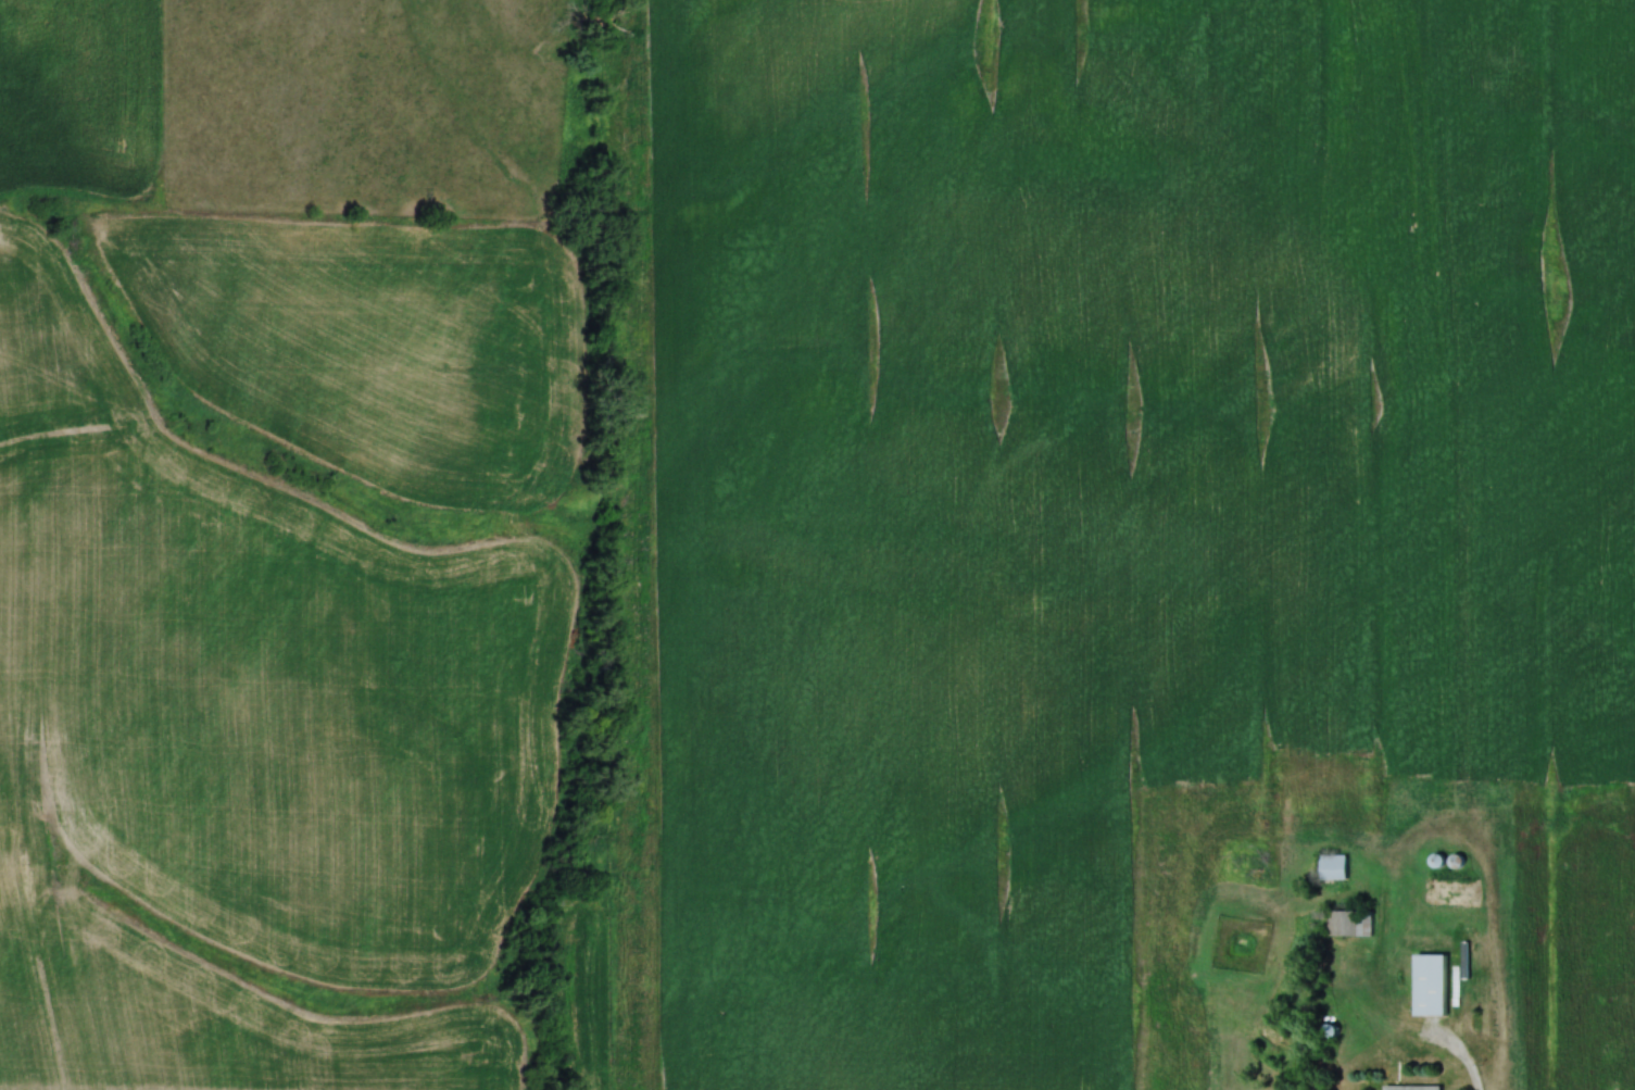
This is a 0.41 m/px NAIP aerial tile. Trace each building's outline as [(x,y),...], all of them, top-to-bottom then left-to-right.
[(1449,869),(1449,856),(1435,855),(1434,868),(1449,869)] [(1325,856),(1325,881),(1350,881),(1350,856),(1325,856)] [(1456,867),(1465,867),(1465,858),(1456,858),(1456,867)] [(1374,912),(1330,912),(1330,938),(1374,938),(1374,912)] [(1452,956),(1419,956),(1419,1018),(1452,1018),(1452,956)]
